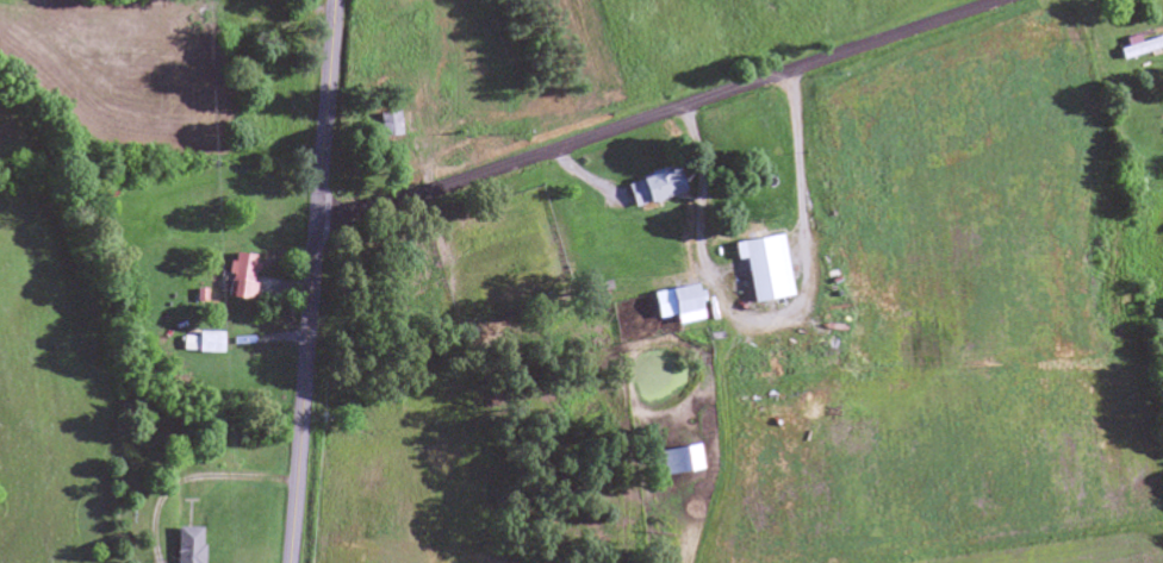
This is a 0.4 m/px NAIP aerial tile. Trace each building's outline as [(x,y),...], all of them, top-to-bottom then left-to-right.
[(1160,48),(1156,36),(1113,50),(1117,62),(1160,48)] [(375,114),(375,129),(404,129),(404,114),(375,114)] [(681,194),(673,168),(623,182),(631,208),(681,194)] [(787,297),(778,236),(728,243),(731,261),(740,260),(746,304),(787,297)] [(225,300),(252,301),(253,256),(226,255),(225,300)] [(697,321),(691,286),(658,292),(664,326),(697,321)] [(220,353),(220,333),(195,333),(195,353),(220,353)] [(695,471),(692,446),(654,451),(657,475),(695,471)] [(198,529),(172,529),(172,562),(198,562),(198,529)]
